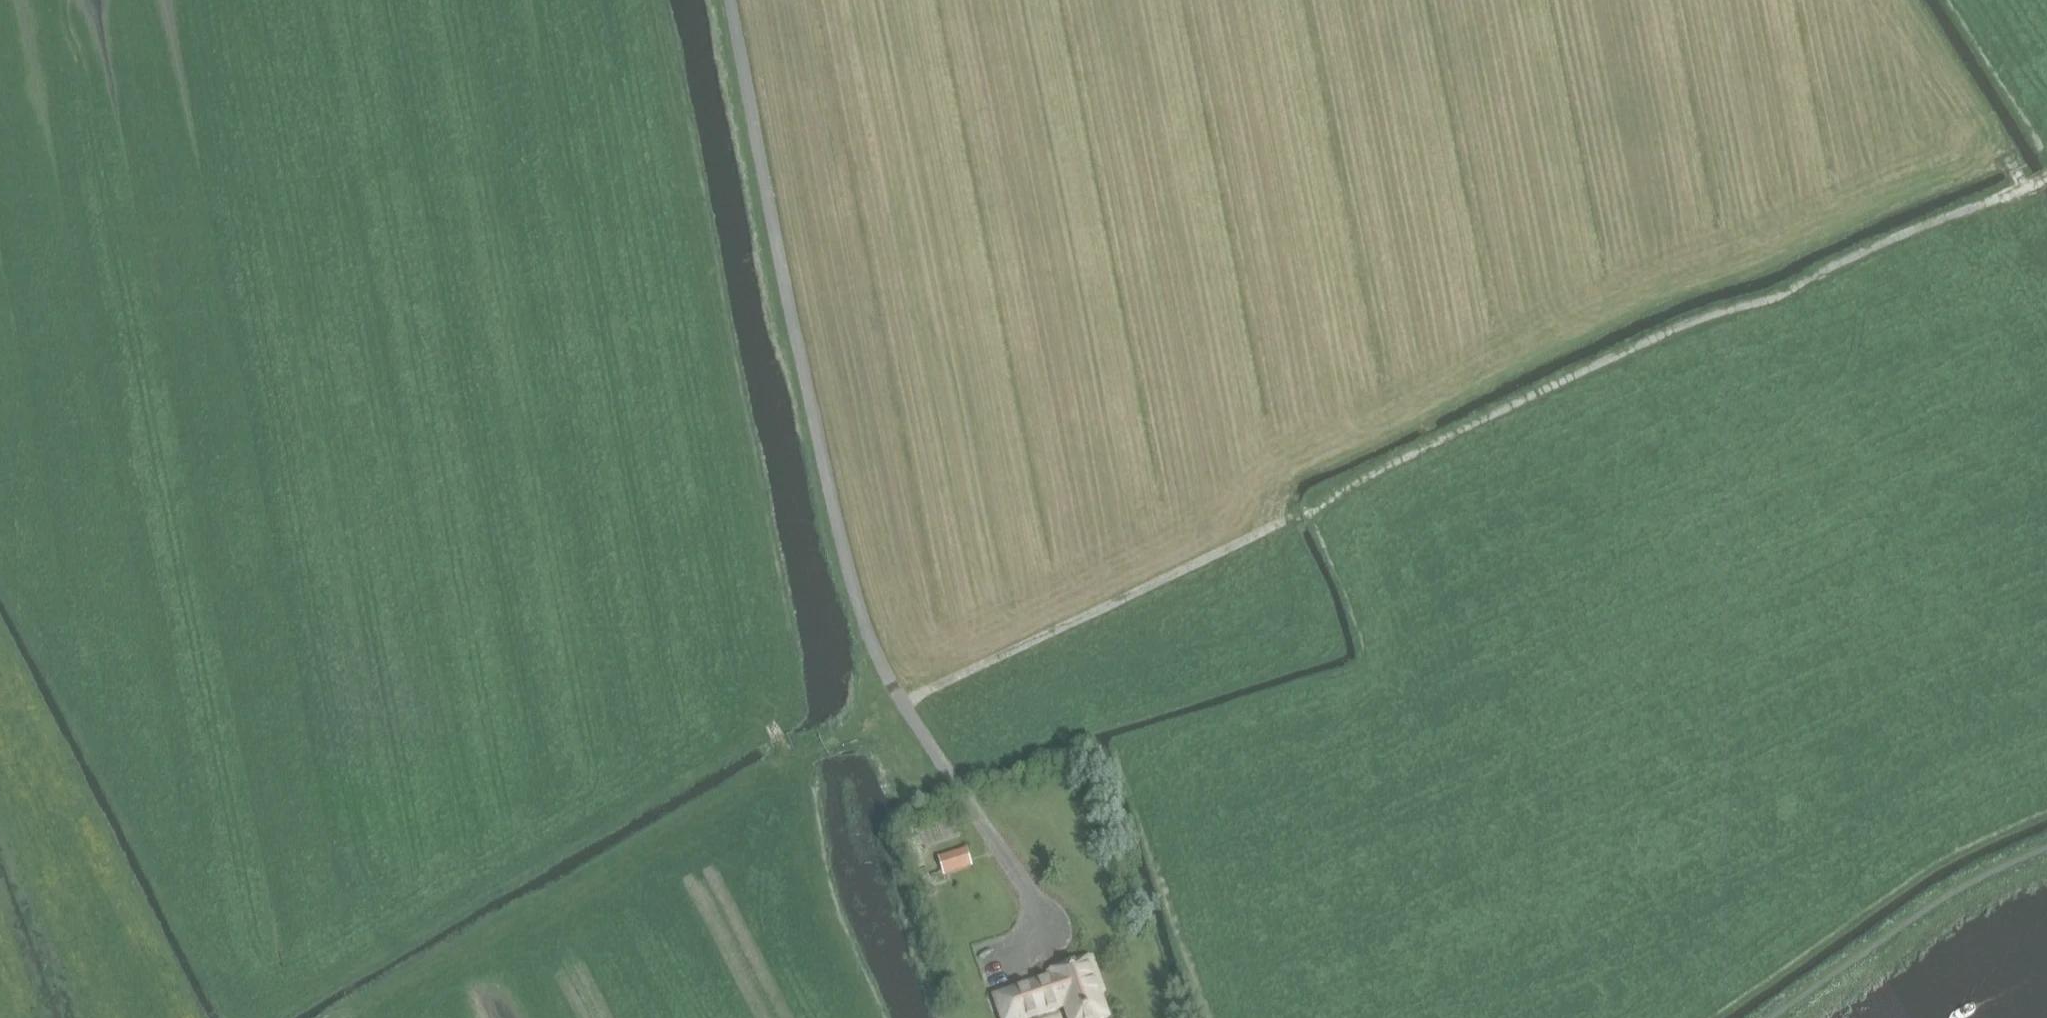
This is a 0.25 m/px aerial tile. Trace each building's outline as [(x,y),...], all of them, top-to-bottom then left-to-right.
[(958,850),(937,857),(943,875),(964,869),(958,850)] [(1103,995),(1108,994),(1094,954),(1045,972),(1047,975),(990,995),(999,1017),(1037,1017),(1062,1009),(1066,1017),(1111,1017),(1103,995)]
